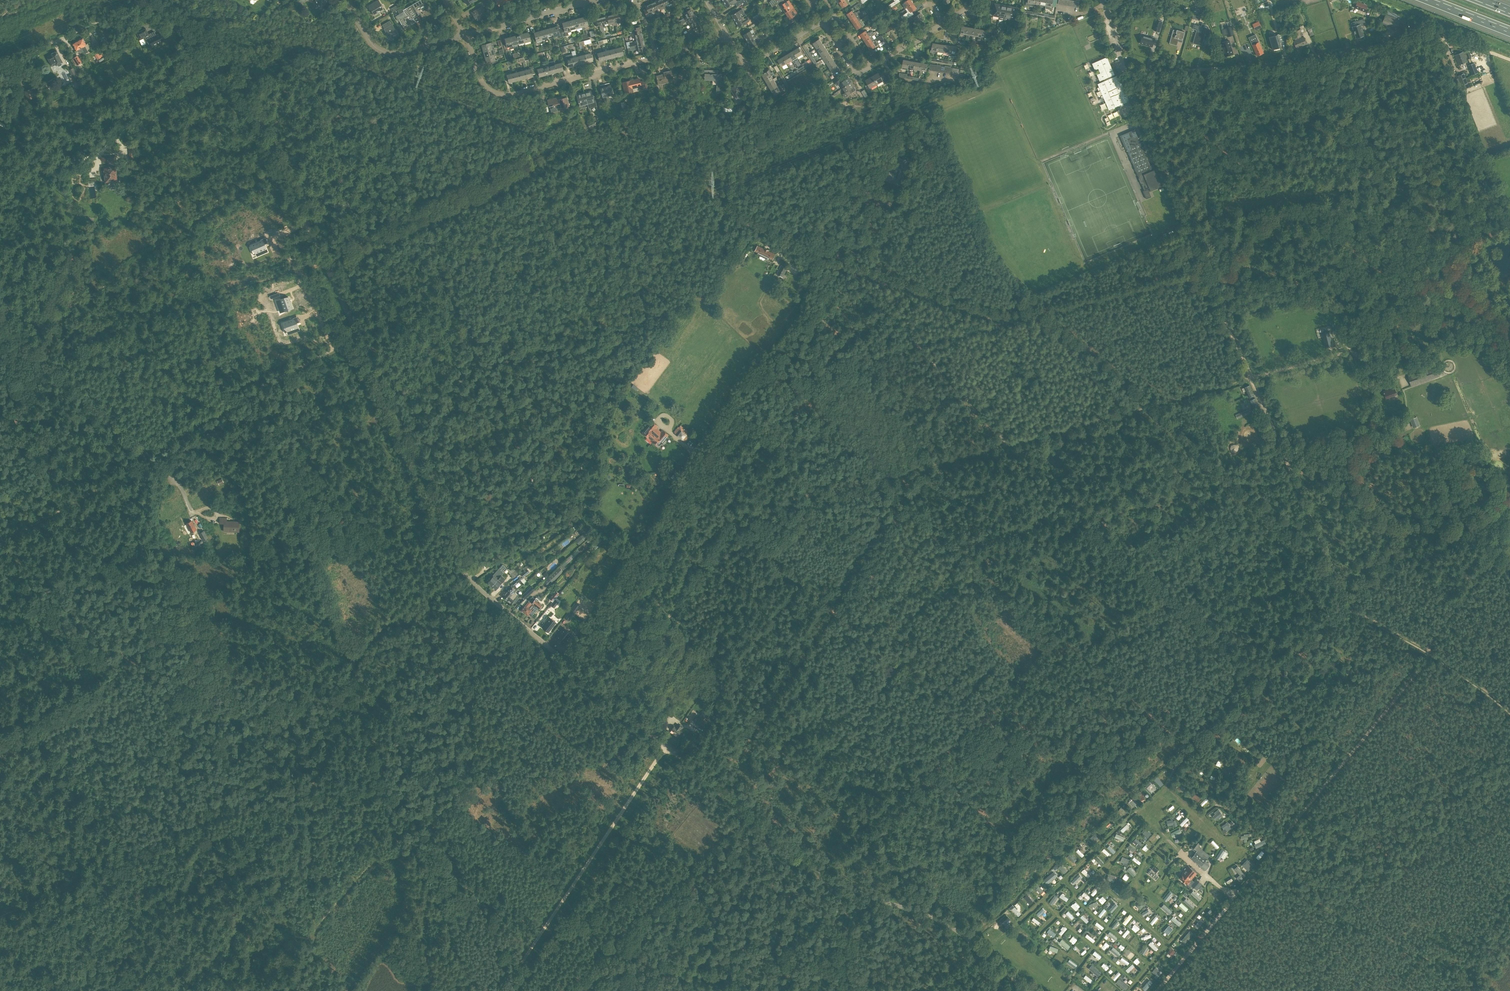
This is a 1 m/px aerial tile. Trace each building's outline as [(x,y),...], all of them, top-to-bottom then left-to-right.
[(320,7),(318,7),(321,11),(326,8),(324,5),(328,2),(326,0),(315,0),(320,7)] [(375,16),(384,10),(378,0),(369,6),(375,16)] [(426,1),(423,3),(420,0),(419,0),(410,6),(412,9),(416,16),(420,14),(422,18),(426,16),(426,15),(432,11),(432,12),(426,1)] [(666,8),(663,0),(658,0),(656,1),(659,7),(660,10),(664,8),(664,9),(666,8)] [(752,2),(750,0),(748,0),(744,3),(739,6),(740,8),(745,5),(746,6),(752,2)] [(777,4),(779,7),(781,5),(786,12),(794,7),(789,0),(784,3),(782,1),(777,4)] [(907,7),(913,3),(911,0),(907,0),(902,3),(905,8),(907,7)] [(657,17),(659,16),(656,9),(659,7),(656,1),(651,3),(655,13),(657,17)] [(1357,1),(1355,8),(1365,12),(1367,5),(1357,1)] [(655,13),(651,3),(645,6),(647,9),(643,10),(647,17),(650,15),(648,12),(652,10),(653,13),(655,13)] [(909,13),(916,8),(913,3),(907,7),(909,9),(907,11),(909,13)] [(999,16),(1001,5),(995,4),(993,15),(999,16)] [(413,18),(416,16),(412,9),(410,6),(403,10),(404,12),(396,17),(398,21),(399,21),(398,21),(399,20),(403,27),(410,22),(412,25),(416,22),(413,18)] [(476,19),(486,13),(482,6),(472,13),(476,19)] [(1011,18),(1013,7),(1007,6),(1005,17),(1005,20),(1010,21),(1011,18)] [(787,21),(783,24),(785,27),(795,20),(793,17),(798,14),(794,7),(786,12),(788,15),(784,18),(787,21)] [(1017,19),(1019,8),(1013,7),(1011,18),(1017,19)] [(684,12),(683,13),(686,18),(693,14),(690,9),(684,12)] [(746,14),(743,9),(739,11),(732,15),(733,16),(732,16),(733,18),(734,18),(736,21),(746,14)] [(854,13),(852,10),(847,14),(850,18),(860,12),(859,11),(857,12),(856,12),(854,13)] [(853,23),(861,19),(859,16),(862,14),(860,12),(850,18),(853,23)] [(618,13),(612,14),(615,24),(617,24),(617,23),(621,22),(618,13)] [(923,19),(920,13),(912,18),(911,15),(909,17),(909,16),(904,20),(903,20),(906,24),(912,20),(913,19),(916,24),(923,19)] [(1397,28),(1401,19),(1386,13),(1382,22),(1397,28)] [(615,24),(612,14),(607,16),(608,23),(612,22),(613,25),(615,24)] [(685,21),(686,20),(688,24),(696,19),(693,14),(686,18),(684,20),(685,21)] [(739,27),(750,21),(746,14),(736,21),(737,23),(737,24),(739,27)] [(869,18),(867,15),(866,15),(861,19),(853,23),(857,29),(862,26),(863,26),(865,24),(863,22),(864,21),(869,18)] [(583,30),(585,29),(585,26),(588,25),(585,16),(580,18),(582,27),(583,30)] [(604,27),(601,17),(595,19),(597,26),(599,25),(601,32),(602,32),(603,38),(606,37),(604,31),(604,28),(604,27)] [(576,28),(582,27),(580,18),(574,19),(576,28)] [(1356,38),(1359,37),(1360,39),(1361,40),(1363,39),(1364,38),(1363,36),(1364,35),(1363,32),(1362,27),(1361,27),(1361,25),(1366,23),(1364,18),(1357,20),(1358,24),(1352,26),(1356,38)] [(571,30),(576,28),(574,19),(568,21),(571,30)] [(699,24),(696,19),(688,24),(691,27),(686,30),(687,32),(691,30),(694,27),(699,24)] [(1160,31),(1162,22),(1156,20),(1154,29),(1160,31)] [(392,24),(390,21),(383,25),(385,28),(384,29),(390,40),(399,35),(392,24)] [(563,36),(569,35),(568,32),(571,32),(570,30),(571,30),(568,21),(562,23),(563,26),(560,27),(561,28),(563,36)] [(1259,21),(1253,24),(1255,30),(1261,27),(1259,21)] [(1280,22),(1277,23),(1280,22),(1281,27),(1278,28),(1280,35),(1284,34),(1285,39),(1284,39),(1284,40),(1285,39),(1280,22)] [(895,23),(885,29),(888,34),(889,34),(893,40),(898,36),(896,33),(900,30),(895,23)] [(1201,26),(1194,24),(1193,28),(1197,30),(1193,43),(1202,46),(1205,34),(1209,35),(1210,30),(1207,29),(1207,28),(1204,27),(1205,24),(1202,23),(1201,26)] [(699,24),(694,27),(691,30),(687,32),(688,33),(694,30),(697,33),(699,32),(700,33),(701,33),(703,32),(703,31),(702,30),(703,30),(699,24)] [(558,29),(557,26),(552,28),(554,37),(560,35),(560,37),(563,36),(561,28),(558,29)] [(1231,26),(1225,28),(1227,34),(1228,37),(1234,35),(1231,26)] [(631,35),(642,33),(640,27),(631,29),(632,33),(631,33),(631,35)] [(156,34),(154,31),(149,34),(146,28),(136,32),(140,39),(143,37),(149,48),(164,41),(160,32),(156,34)] [(548,38),(554,37),(552,28),(546,29),(548,38)] [(543,40),(548,38),(546,29),(540,31),(543,40)] [(989,38),(990,34),(988,34),(985,33),(986,30),(980,29),(979,37),(978,40),(981,40),(981,37),(989,38)] [(1176,30),(1173,29),(1169,43),(1177,45),(1178,41),(1180,42),(1181,39),(1182,40),(1185,32),(1177,30),(1176,30)] [(1299,39),(1298,37),(1303,35),(1300,29),(1292,33),(1296,40),(1293,41),(1296,48),(1297,48),(1298,50),(1300,48),(1300,46),(1307,44),(1304,37),(1299,39)] [(868,32),(867,30),(865,31),(865,30),(860,34),(863,39),(873,32),(873,31),(870,33),(869,32),(868,32)] [(543,41),(543,40),(540,31),(534,32),(537,43),(543,41)] [(753,34),(751,31),(744,34),(745,35),(744,36),(745,38),(746,38),(748,40),(756,35),(754,33),(753,34)] [(877,33),(876,31),(874,33),(873,32),(863,39),(867,44),(878,37),(878,36),(874,39),(872,36),(877,33)] [(525,42),(530,41),(528,32),(522,33),(525,42)] [(522,33),(520,34),(519,33),(516,34),(516,35),(519,44),(525,42),(522,33)] [(513,46),(519,44),(516,35),(511,37),(513,46)] [(751,46),(758,43),(760,41),(756,35),(748,40),(749,43),(748,44),(750,46),(751,46)] [(884,40),(881,35),(878,36),(878,37),(867,44),(870,49),(878,44),(876,41),(879,39),(881,41),(884,40)] [(1278,35),(1269,38),(1273,50),(1281,48),(1278,35)] [(1143,36),(1141,43),(1152,46),(1154,39),(1143,36)] [(80,39),(78,41),(83,51),(85,54),(88,52),(85,46),(86,45),(82,38),(81,37),(80,38),(80,39)] [(514,48),(513,46),(511,37),(505,38),(507,47),(510,47),(510,49),(514,48)] [(630,47),(644,44),(643,38),(636,40),(637,44),(630,46),(630,47)] [(817,48),(823,44),(820,38),(813,43),(817,48)] [(76,41),(76,40),(73,42),(73,43),(73,44),(76,50),(78,49),(80,52),(81,51),(81,53),(83,51),(78,41),(76,41)] [(1229,40),(1221,43),(1225,56),(1233,54),(1229,40)] [(483,51),(494,48),(492,42),(481,45),(483,51)] [(1257,56),(1263,53),(1259,42),(1252,45),(1257,56)] [(938,51),(939,44),(933,43),(932,50),(931,50),(930,52),(934,53),(934,51),(938,51)] [(820,53),(826,49),(823,44),(817,48),(820,53)] [(955,56),(957,47),(951,46),(950,53),(949,57),(951,57),(952,56),(955,56)] [(617,57),(623,55),(621,47),(615,49),(617,57)] [(797,57),(803,53),(799,47),(794,50),(797,57)] [(485,57),(494,54),(496,54),(494,48),(483,51),(484,53),(482,54),(483,57),(485,57)] [(823,58),(830,54),(826,49),(820,53),(823,58)] [(605,60),(611,58),(609,50),(603,52),(605,60)] [(792,60),(797,57),(794,50),(788,53),(792,60)] [(51,55),(47,57),(48,58),(48,59),(49,61),(50,61),(52,66),(56,64),(56,65),(57,64),(58,66),(59,66),(61,65),(61,64),(61,63),(62,62),(56,51),(55,52),(52,53),(51,54),(51,55)] [(599,61),(605,60),(603,52),(597,53),(599,61)] [(1459,65),(1467,62),(1463,52),(1455,55),(1459,65)] [(587,63),(593,61),(591,53),(585,54),(587,63)] [(787,63),(792,60),(788,53),(783,56),(787,63)] [(495,60),(494,54),(485,57),(486,63),(491,61),(492,64),(498,62),(497,60),(495,60)] [(581,64),(587,63),(585,54),(579,56),(581,64)] [(827,63),(833,59),(830,54),(823,58),(827,63)] [(532,62),(530,55),(521,58),(523,62),(524,67),(525,67),(524,62),(525,61),(530,59),(530,62),(532,62)] [(569,67),(575,66),(573,58),(572,55),(570,56),(570,58),(567,59),(569,67)] [(77,65),(81,62),(77,56),(73,58),(77,65)] [(575,66),(577,65),(581,64),(579,56),(573,58),(575,66)] [(782,66),(784,65),(787,63),(783,56),(778,60),(782,66)] [(1111,75),(1114,74),(1107,58),(1093,64),(1095,69),(1101,67),(1103,72),(1097,75),(1100,80),(1105,78),(1107,81),(1098,84),(1109,109),(1129,101),(1118,76),(1112,78),(1111,75)] [(830,68),(836,64),(833,59),(827,63),(830,68)] [(557,72),(555,64),(554,61),(551,62),(548,62),(549,64),(549,66),(551,74),(557,72)] [(545,75),(551,74),(549,66),(549,64),(548,62),(542,64),(543,67),(545,75)] [(926,71),(927,65),(928,64),(921,62),(920,70),(920,74),(922,74),(923,71),(926,71)] [(557,72),(563,71),(561,63),(555,64),(557,72)] [(1469,65),(1472,75),(1477,73),(1474,63),(1469,65)] [(833,73),(840,69),(836,64),(830,68),(833,73)] [(73,67),(69,70),(69,71),(75,82),(76,82),(76,83),(81,81),(78,76),(73,67)] [(539,77),(545,75),(543,67),(537,69),(539,77)] [(684,68),(678,77),(682,80),(688,70),(684,68)] [(766,72),(762,74),(765,79),(771,75),(772,76),(774,74),(773,72),(772,73),(769,68),(765,71),(766,72)] [(527,78),(533,77),(531,69),(525,70),(527,78)] [(521,80),(527,78),(525,70),(519,72),(521,80)] [(659,84),(668,82),(667,79),(673,78),(671,70),(664,72),(664,74),(657,76),(659,84)] [(706,75),(705,75),(705,76),(705,80),(718,80),(718,86),(722,86),(722,74),(716,74),(716,70),(705,70),(705,73),(706,74),(706,75)] [(515,81),(521,80),(519,72),(513,73),(515,81)] [(883,80),(882,78),(885,76),(883,73),(880,74),(880,75),(878,72),(872,76),(876,84),(883,80)] [(509,83),(515,81),(513,73),(507,75),(509,83)] [(1465,74),(1460,77),(1464,89),(1470,87),(1465,74)] [(773,79),(772,76),(771,75),(765,79),(768,84),(775,80),(775,81),(778,79),(776,77),(773,79)] [(869,92),(872,90),(870,88),(876,84),(872,76),(866,80),(868,84),(865,86),(869,92)] [(851,82),(848,77),(843,81),(841,78),(836,82),(837,85),(840,83),(843,87),(851,82)] [(640,81),(639,78),(622,82),(625,93),(630,92),(630,89),(638,87),(639,90),(647,88),(645,80),(640,81)] [(51,91),(55,89),(51,80),(47,83),(51,91)] [(771,89),(778,86),(775,81),(775,80),(768,84),(771,89)] [(737,84),(736,82),(732,84),(733,87),(732,87),(732,88),(737,97),(739,100),(744,96),(743,94),(743,93),(743,94),(744,93),(738,84),(737,84)] [(854,86),(851,82),(843,87),(846,92),(843,93),(845,97),(856,90),(854,86)] [(604,103),(610,102),(609,96),(612,95),(612,94),(611,90),(612,90),(612,89),(611,85),(608,86),(600,88),(604,103)] [(780,85),(778,86),(771,89),(774,95),(777,93),(780,92),(783,90),(780,85)] [(27,99),(34,97),(32,89),(25,91),(27,99)] [(584,92),(587,105),(588,108),(596,106),(595,101),(593,101),(591,91),(584,92)] [(587,105),(584,92),(576,95),(579,107),(580,107),(580,106),(587,104),(587,105)] [(569,106),(567,97),(559,99),(559,97),(547,100),(549,107),(550,106),(551,113),(557,111),(556,109),(561,108),(569,106)] [(931,126),(932,124),(938,115),(925,107),(922,112),(928,116),(924,122),(931,126)] [(1140,143),(1136,132),(1135,130),(1122,136),(1125,144),(1125,145),(1137,174),(1144,190),(1143,191),(1146,199),(1151,197),(1149,191),(1161,186),(1155,170),(1155,169),(1153,164),(1150,166),(1142,147),(1145,146),(1143,142),(1140,143)] [(117,180),(115,163),(114,157),(108,157),(108,164),(108,167),(107,167),(107,166),(105,167),(104,168),(105,182),(117,180)] [(261,241),(251,246),(253,250),(252,251),(254,256),(267,250),(265,245),(263,246),(261,241)] [(773,260),(776,254),(758,245),(755,251),(773,260)] [(783,277),(788,268),(782,265),(777,274),(783,277)] [(280,299),(276,300),(279,310),(283,309),(284,311),(292,308),(288,297),(280,300),(280,299)] [(293,317),(282,321),(284,326),(282,326),(284,331),(297,326),(296,322),(294,322),(293,317)] [(1322,333),(1321,333),(1325,347),(1325,346),(1332,344),(1332,345),(1333,345),(1329,331),(1329,332),(1322,334),(1322,333)] [(1252,392),(1249,385),(1242,388),(1243,392),(1246,391),(1248,394),(1249,397),(1253,395),(1252,392)] [(1386,398),(1397,394),(1394,387),(1383,391),(1386,398)] [(1254,409),(1259,407),(1255,399),(1250,401),(1254,409)] [(1413,428),(1420,425),(1417,417),(1410,419),(1413,428)] [(652,421),(642,432),(648,437),(653,441),(659,446),(663,441),(664,442),(666,439),(665,439),(668,435),(669,435),(663,430),(661,432),(655,428),(657,426),(652,421)] [(685,442),(691,434),(680,425),(674,433),(685,442)] [(675,472),(679,466),(675,463),(671,469),(675,472)] [(239,531),(239,521),(226,521),(226,518),(220,518),(219,523),(224,523),(224,531),(239,531)] [(191,532),(196,530),(191,521),(186,523),(191,532)] [(582,525),(571,534),(573,536),(578,532),(578,531),(579,530),(580,531),(583,534),(587,530),(585,528),(582,525)] [(208,538),(204,530),(199,533),(200,534),(198,535),(199,538),(201,537),(205,543),(208,541),(206,539),(208,538)] [(584,533),(577,539),(580,543),(584,540),(583,539),(587,536),(584,533)] [(493,576),(487,583),(491,586),(501,575),(504,571),(505,572),(507,568),(503,564),(502,565),(500,567),(499,568),(493,575),(493,576)] [(548,586),(563,571),(559,567),(544,581),(548,586)] [(516,571),(513,568),(508,571),(511,574),(513,577),(518,573),(516,571)] [(523,577),(530,572),(527,568),(520,574),(523,577)] [(501,575),(491,586),(495,590),(502,582),(505,579),(501,575)] [(513,593),(516,590),(524,584),(520,579),(514,583),(512,586),(513,586),(509,591),(508,590),(503,596),(507,600),(511,594),(513,593)] [(524,599),(531,593),(535,589),(532,586),(521,596),(524,599)] [(518,595),(514,592),(516,590),(513,593),(511,594),(507,600),(511,603),(513,601),(515,602),(519,598),(517,596),(518,595)] [(553,602),(560,593),(556,590),(549,599),(553,602)] [(520,610),(523,613),(531,603),(534,600),(535,599),(532,597),(528,600),(520,610)] [(542,604),(535,599),(531,603),(523,613),(527,616),(529,614),(531,616),(538,608),(542,604)] [(569,612),(564,618),(568,621),(573,615),(569,612)] [(550,617),(542,627),(548,632),(556,622),(550,617)] [(564,628),(556,638),(563,644),(571,633),(564,628)] [(705,719),(708,715),(703,711),(698,718),(696,716),(693,720),(696,722),(696,721),(701,725),(703,727),(704,726),(708,721),(705,719)] [(679,725),(676,723),(674,726),(671,730),(678,735),(680,731),(683,728),(682,728),(683,726),(680,724),(679,725)] [(1155,778),(1154,779),(1161,786),(1163,784),(1157,776),(1155,778)] [(1184,785),(1179,781),(1177,784),(1181,788),(1180,789),(1183,791),(1187,787),(1184,784),(1184,785)] [(1150,782),(1144,788),(1150,794),(1153,791),(1149,788),(1152,784),(1150,782)] [(1201,798),(1196,793),(1192,797),(1198,802),(1201,798)] [(1133,798),(1129,802),(1133,807),(1137,803),(1133,798)] [(1214,813),(1215,814),(1213,816),(1216,820),(1223,814),(1218,809),(1214,813)] [(1187,816),(1180,824),(1182,827),(1190,819),(1187,816)] [(1107,827),(1108,828),(1114,823),(1110,819),(1106,822),(1107,822),(1105,824),(1107,827)] [(1225,828),(1223,830),(1224,833),(1231,828),(1227,822),(1223,825),(1225,828)] [(1127,823),(1121,829),(1124,832),(1130,827),(1127,823)] [(1180,828),(1170,833),(1172,837),(1182,832),(1180,828)] [(1151,834),(1146,829),(1142,833),(1148,838),(1151,834)] [(1094,840),(1096,841),(1099,839),(1097,837),(1098,836),(1095,833),(1090,838),(1093,841),(1094,840)] [(1248,836),(1250,836),(1249,834),(1245,834),(1245,835),(1241,836),(1241,840),(1244,839),(1244,842),(1247,842),(1247,839),(1248,839),(1248,836)] [(1143,844),(1136,838),(1133,842),(1136,845),(1136,846),(1139,848),(1143,844)] [(1209,863),(1205,860),(1209,855),(1198,846),(1200,843),(1197,840),(1191,848),(1195,851),(1190,857),(1190,858),(1200,866),(1200,867),(1203,870),(1206,869),(1209,865),(1209,863)] [(1109,845),(1107,847),(1114,854),(1116,851),(1109,845)] [(1144,845),(1141,849),(1147,854),(1151,851),(1144,845)] [(1105,847),(1102,850),(1108,856),(1111,853),(1105,847)] [(1076,851),(1082,857),(1084,854),(1078,848),(1076,851)] [(1262,850),(1256,857),(1259,859),(1264,853),(1262,850)] [(1071,853),(1067,857),(1069,860),(1070,859),(1073,863),(1077,860),(1071,853)] [(1098,856),(1095,858),(1101,866),(1104,864),(1098,856)] [(1130,859),(1122,856),(1120,862),(1123,863),(1127,865),(1130,859)] [(1253,865),(1247,859),(1242,865),(1248,871),(1253,865)] [(1059,866),(1064,873),(1067,871),(1062,864),(1059,866)] [(1193,882),(1190,880),(1197,873),(1188,865),(1182,873),(1183,874),(1180,878),(1187,884),(1188,883),(1196,890),(1201,884),(1196,879),(1193,882)] [(1130,866),(1127,869),(1134,877),(1137,874),(1130,866)] [(1238,866),(1234,868),(1240,875),(1236,877),(1239,881),(1246,875),(1238,866)] [(1084,869),(1081,872),(1087,878),(1091,875),(1084,869)] [(1148,873),(1156,879),(1159,876),(1150,870),(1148,873)] [(1044,879),(1047,884),(1057,876),(1054,871),(1044,879)] [(1071,881),(1074,883),(1079,877),(1077,875),(1071,881)] [(1036,884),(1033,886),(1040,893),(1041,894),(1044,891),(1043,890),(1036,884)] [(1116,887),(1114,889),(1122,896),(1124,893),(1116,887)] [(1024,897),(1029,904),(1033,901),(1028,895),(1026,892),(1025,894),(1026,896),(1024,897)] [(1220,893),(1213,900),(1217,904),(1223,896),(1220,893)] [(1107,894),(1101,901),(1104,903),(1110,897),(1107,894)] [(1141,901),(1136,906),(1140,910),(1145,904),(1141,901)] [(1077,902),(1074,904),(1080,910),(1082,907),(1077,902)] [(1117,903),(1111,909),(1113,911),(1119,905),(1117,903)] [(1012,908),(1018,916),(1021,913),(1015,906),(1012,908)] [(1103,907),(1098,915),(1101,917),(1106,909),(1103,907)] [(1043,908),(1036,914),(1039,917),(1046,911),(1043,908)] [(1006,914),(998,922),(1004,928),(1009,924),(1007,922),(1011,919),(1006,914)] [(1129,915),(1124,923),(1127,925),(1132,917),(1129,915)] [(1156,915),(1149,923),(1152,925),(1159,918),(1156,915)] [(1097,922),(1095,924),(1102,930),(1104,927),(1097,922)] [(1169,925),(1164,931),(1168,934),(1173,929),(1169,925)] [(1065,926),(1059,933),(1062,935),(1067,928),(1065,926)] [(1050,928),(1047,932),(1054,937),(1057,934),(1050,928)] [(1111,932),(1109,935),(1115,941),(1118,938),(1111,932)] [(1087,933),(1085,936),(1094,943),(1097,940),(1087,933)] [(1067,950),(1070,946),(1063,940),(1061,943),(1065,946),(1063,947),(1067,950)] [(1175,952),(1170,948),(1166,952),(1172,956),(1175,952)] [(1092,953),(1099,959),(1102,956),(1094,950),(1092,953)] [(1133,964),(1126,970),(1128,972),(1135,966),(1133,964)] [(1155,977),(1157,978),(1162,971),(1161,970),(1159,971),(1155,968),(1152,971),(1156,975),(1155,977)] [(1117,982),(1123,988),(1126,985),(1119,979),(1117,982)]
